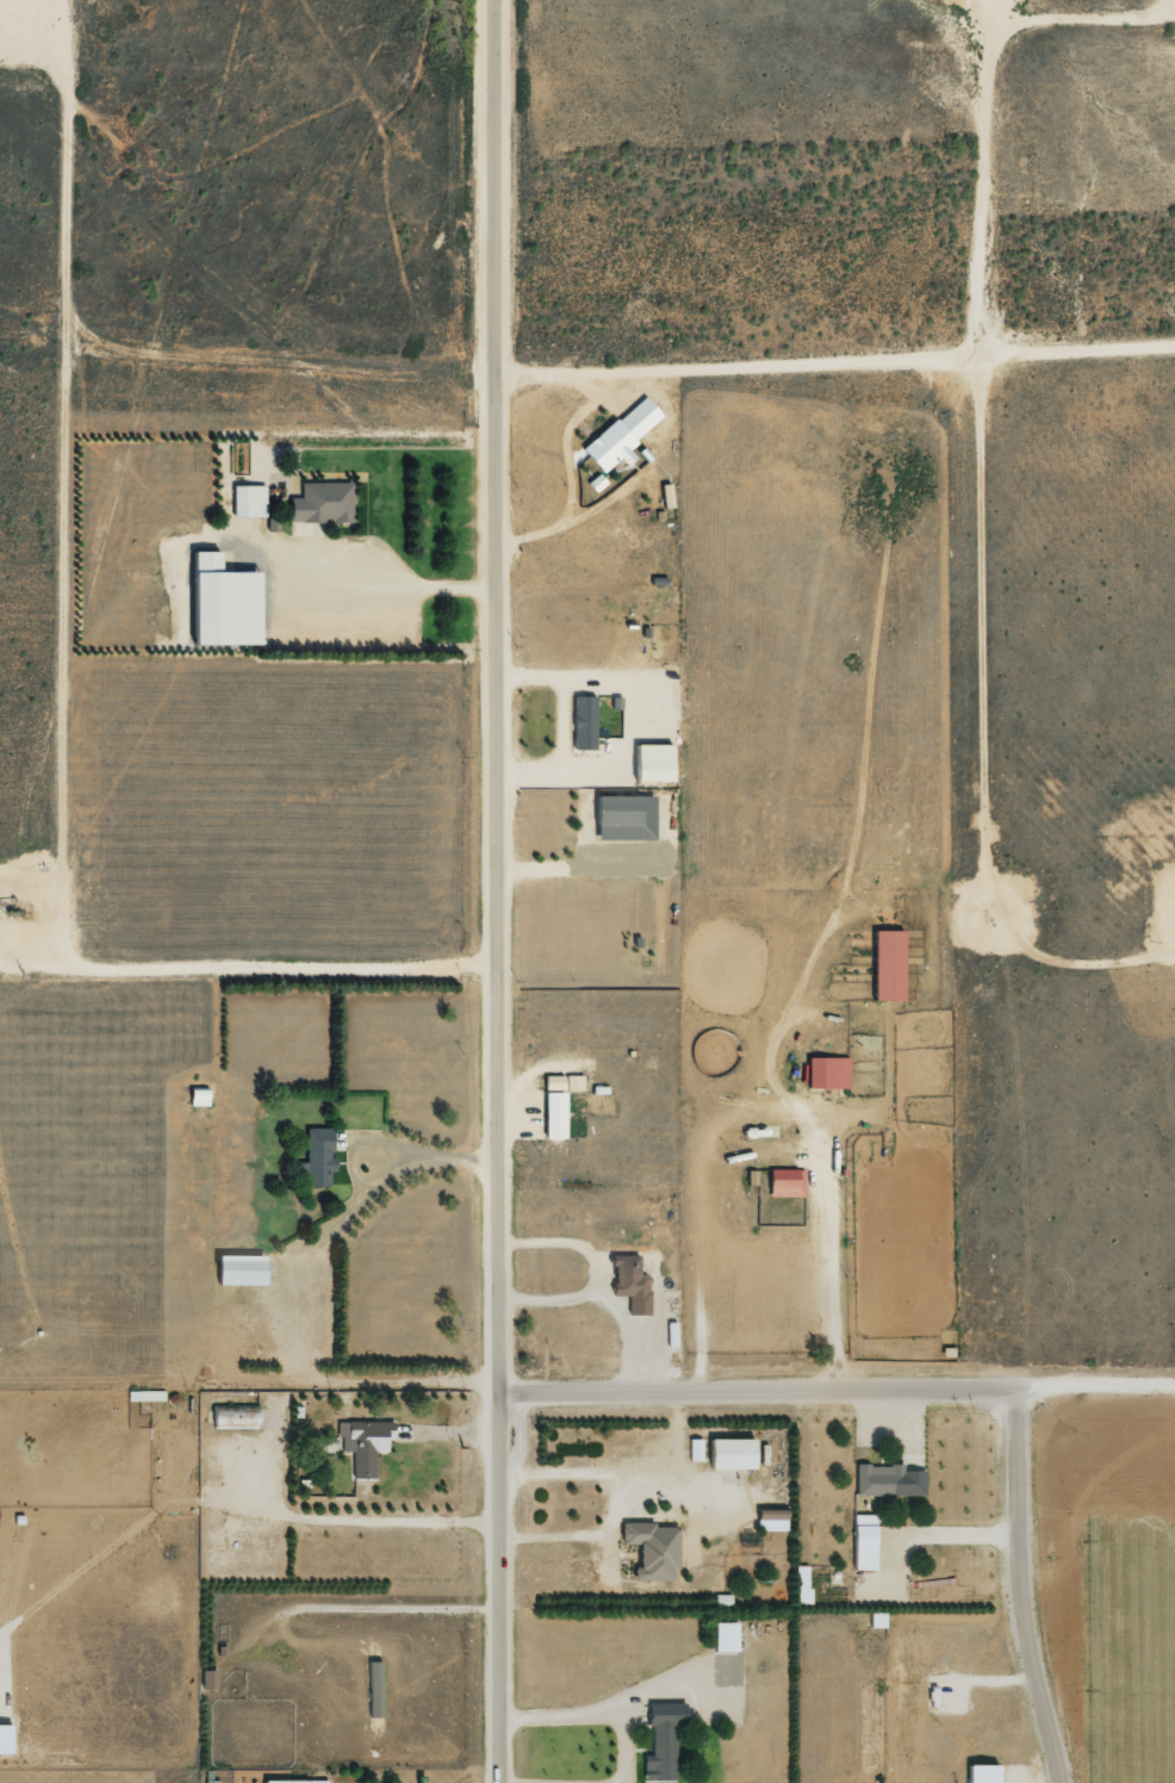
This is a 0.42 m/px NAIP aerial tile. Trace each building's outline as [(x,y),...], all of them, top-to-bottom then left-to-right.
[(581,449),(602,472),(619,457),(626,465),(635,457),(626,447),(661,415),(642,394),(581,449)] [(300,482),(300,498),(288,498),(288,522),(351,521),(351,482),(300,482)] [(265,515),(264,485),(232,485),(232,516),(265,515)] [(256,644),(256,571),(217,571),(217,551),(190,550),(190,643),(256,644)] [(593,696),(572,697),(574,750),(594,750),(593,696)] [(669,781),(670,744),(634,743),(634,780),(669,781)] [(595,839),(654,839),(653,795),(594,796),(595,839)] [(902,999),(901,930),(872,931),(873,1000),(902,999)] [(848,1087),(847,1056),(806,1057),(807,1087),(848,1087)] [(544,1088),(561,1088),(561,1075),(544,1074),(544,1088)] [(582,1089),(582,1074),(565,1074),(565,1090),(582,1089)] [(544,1091),(543,1138),(564,1138),(564,1091),(544,1091)] [(306,1161),(297,1161),(298,1181),(323,1181),(323,1170),(332,1170),(331,1127),(305,1128),(306,1161)] [(803,1169),(768,1169),(768,1196),(803,1196),(803,1169)] [(261,1285),(262,1254),(215,1254),(214,1284),(261,1285)] [(647,1314),(647,1275),(638,1275),(637,1254),(611,1254),(611,1296),(626,1296),(627,1314),(647,1314)] [(373,1452),(385,1452),(385,1439),(391,1439),(392,1422),(336,1422),(336,1438),(340,1438),(340,1451),(351,1451),(351,1478),(373,1478),(373,1452)] [(707,1439),(707,1469),(752,1468),(751,1438),(707,1439)] [(688,1461),(701,1461),(700,1439),(687,1439),(688,1461)] [(922,1470),(901,1470),(902,1465),(855,1464),(854,1495),(922,1496),(922,1470)] [(785,1509),(755,1510),(755,1531),(785,1530),(785,1509)] [(873,1569),(874,1515),(853,1515),(852,1569),(873,1569)] [(634,1580),(671,1581),(671,1569),(676,1569),(676,1524),(619,1524),(619,1543),(635,1544),(634,1580)] [(735,1623),(712,1623),(712,1651),(736,1651),(735,1623)] [(214,1670),(200,1670),(199,1689),(213,1690),(214,1670)] [(673,1725),(682,1725),(682,1703),(645,1703),(645,1725),(650,1725),(649,1756),(641,1756),(641,1781),(672,1781),(673,1725)] [(0,1725),(0,1754),(8,1754),(8,1725),(0,1725)] [(966,1765),(965,1782),(996,1782),(996,1765),(966,1765)]
